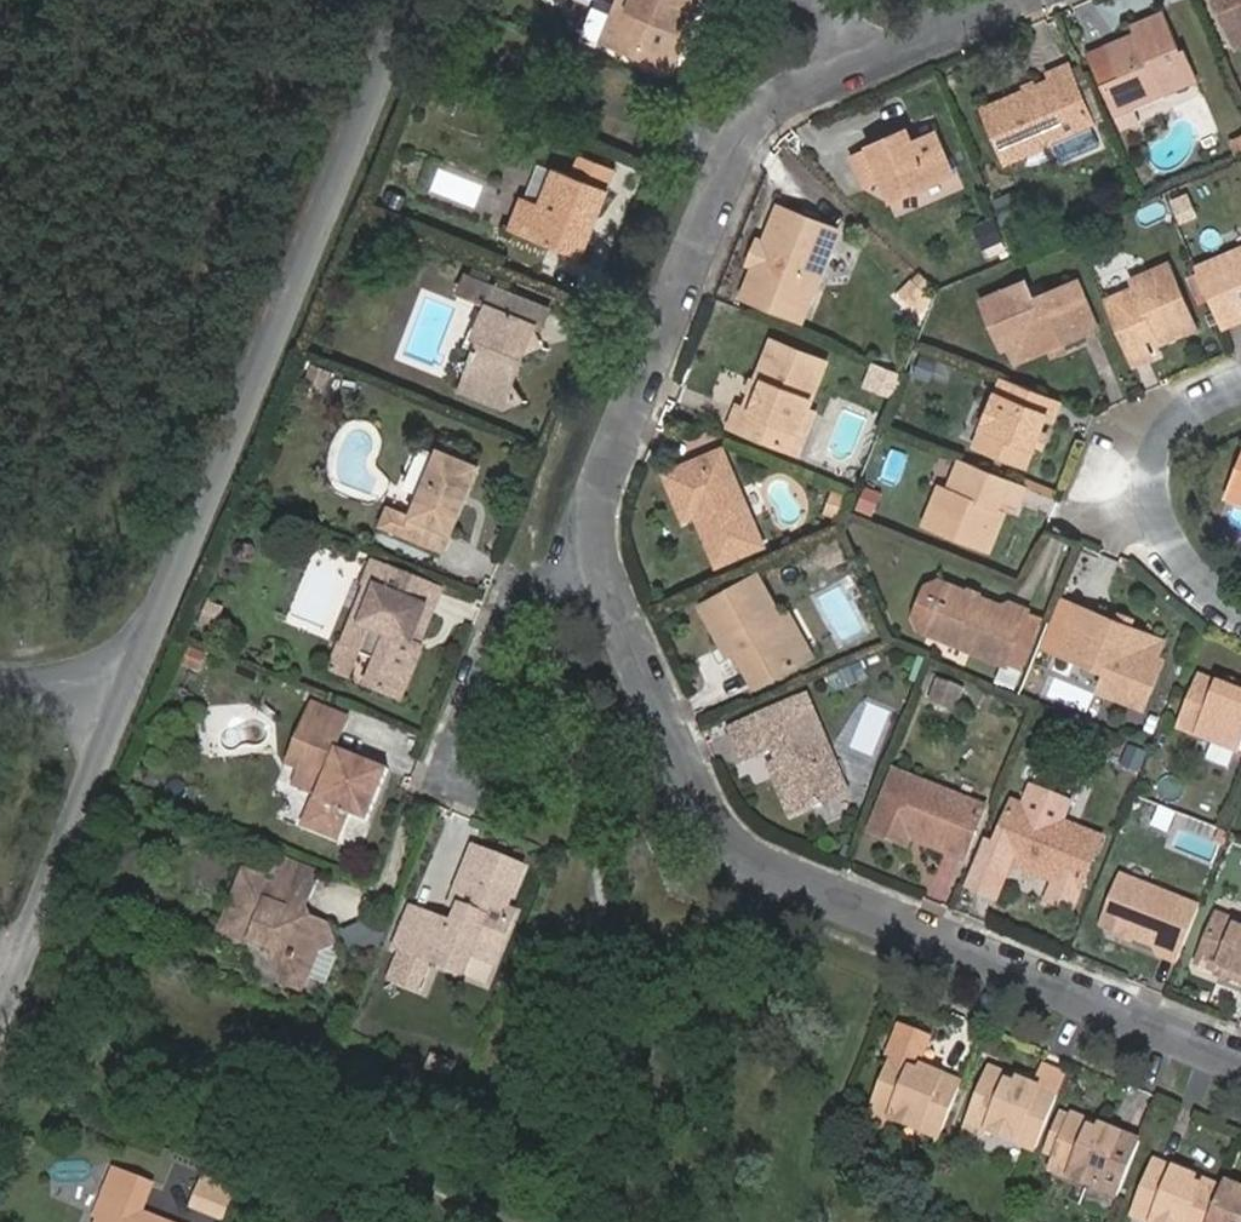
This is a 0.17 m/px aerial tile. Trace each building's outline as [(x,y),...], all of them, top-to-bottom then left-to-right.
[(600,40),(670,68),(692,14),(698,0),(690,0),(667,59),(638,48),(641,43),(618,34),(632,0),(617,0),(600,40)] [(618,34),(641,43),(638,48),(667,59),(690,0),(632,0),(618,34)] [(1238,47),(1240,45),(1240,0),(1218,0),(1238,47)] [(1122,71),(1112,49),(1091,58),(1103,86),(1117,114),(1197,79),(1186,52),(1182,53),(1164,15),(1136,28),(1140,37),(1146,52),(1133,58),(1136,65),(1122,71)] [(1140,37),(1112,49),(1122,71),(1136,65),(1133,58),(1146,52),(1140,37)] [(1038,88),(1024,94),(986,111),(1008,163),(1093,126),(1068,67),(1050,75),(1053,82),(1038,88)] [(1022,89),(1024,94),(1038,88),(1036,83),(1022,89)] [(908,131),(891,137),(897,151),(915,144),(908,131)] [(897,151),(891,137),(853,155),(867,189),(884,181),(892,200),(952,175),(935,135),(915,144),(897,151)] [(616,171),(582,158),(575,177),(555,169),(541,204),(523,197),(511,230),(582,258),(592,233),(584,231),(591,212),(599,215),(616,171)] [(1171,199),(1180,224),(1199,217),(1190,192),(1171,199)] [(780,208),(765,242),(767,251),(770,258),(762,263),(756,266),(743,297),(794,317),(809,279),(817,282),(837,231),(780,208)] [(592,233),(599,215),(591,212),(584,231),(592,233)] [(995,218),(974,226),(981,245),(1002,237),(995,218)] [(767,251),(765,242),(760,241),(751,263),(756,266),(762,263),(770,258),(767,251)] [(1196,269),(1221,327),(1240,319),(1240,250),(1196,269)] [(1136,289),(1104,302),(1131,365),(1148,358),(1140,340),(1155,334),(1159,343),(1181,333),(1194,328),(1167,266),(1134,280),(1136,289)] [(490,281),(473,275),(471,282),(488,288),(490,281)] [(801,320),(817,282),(809,279),(794,317),(801,320)] [(471,282),(465,280),(459,296),(488,307),(494,291),(488,288),(471,282)] [(1049,347),(1060,343),(1095,327),(1076,283),(1032,300),(1024,283),(983,301),(1003,347),(1007,346),(1023,339),(1031,355),(1049,347)] [(499,383),(510,387),(522,357),(533,328),(539,332),(548,311),(494,291),(488,307),(484,317),(475,338),(482,342),(477,353),(471,351),(467,362),(455,363),(461,373),(465,375),(464,380),(495,392),(499,383)] [(464,347),(471,351),(477,353),(482,342),(475,338),(484,317),(478,314),(464,347)] [(1015,362),(1031,355),(1023,339),(1007,346),(1015,362)] [(789,450),(805,411),(825,363),(773,341),(756,383),(744,412),(736,409),(730,426),(789,450)] [(1064,350),(1060,343),(1049,347),(1052,355),(1064,350)] [(873,388),(895,394),(901,373),(879,367),(873,388)] [(1058,401),(1002,378),(976,444),(1025,463),(1037,435),(1045,416),(1051,418),(1058,401)] [(514,402),(510,387),(499,383),(495,392),(464,380),(459,392),(500,410),(514,402)] [(814,415),(805,411),(789,450),(798,453),(814,415)] [(439,448),(404,533),(444,550),(480,465),(439,448)] [(705,522),(698,524),(716,565),(762,547),(723,454),(718,452),(664,477),(683,519),(694,515),(701,512),(705,522)] [(987,547),(1001,512),(993,509),(999,495),(1016,501),(1023,484),(959,458),(948,488),(939,485),(925,521),(987,547)] [(873,514),(881,492),(865,487),(858,509),(873,514)] [(694,515),(698,524),(705,522),(701,512),(694,515)] [(365,584),(370,585),(375,588),(383,567),(374,563),(365,584)] [(370,585),(345,648),(361,654),(378,663),(367,687),(401,701),(422,648),(406,642),(411,632),(417,634),(426,610),(433,613),(443,591),(383,567),(375,588),(370,585)] [(700,606),(719,640),(732,633),(738,645),(733,648),(735,650),(755,687),(803,660),(780,618),(758,575),(700,606)] [(978,599),(967,594),(947,586),(928,633),(1005,664),(1026,611),(1009,604),(1007,611),(978,599)] [(969,589),(967,594),(978,599),(980,593),(969,589)] [(1057,598),(1043,632),(1066,641),(1079,607),(1057,598)] [(1114,620),(1079,607),(1066,641),(1061,653),(1106,671),(1100,688),(1143,705),(1160,659),(1154,656),(1138,650),(1145,633),(1126,625),(1114,620)] [(436,614),(433,613),(426,610),(417,634),(411,632),(406,642),(422,648),(436,614)] [(787,614),(780,618),(803,660),(811,657),(787,614)] [(1116,614),(1114,620),(1126,625),(1128,618),(1116,614)] [(732,633),(719,640),(727,655),(735,650),(733,648),(738,645),(732,633)] [(1161,639),(1145,633),(1138,650),(1154,656),(1161,639)] [(361,654),(345,648),(343,647),(332,672),(350,679),(361,654)] [(188,648),(182,667),(200,672),(206,653),(188,648)] [(931,675),(922,701),(966,715),(975,689),(931,675)] [(1234,691),(1222,687),(1201,678),(1182,727),(1237,748),(1238,747),(1240,739),(1240,694),(1234,691)] [(1225,681),(1222,687),(1234,691),(1237,684),(1225,681)] [(847,793),(807,698),(761,717),(730,730),(736,747),(766,734),(783,773),(774,777),(791,817),(847,793)] [(386,771),(350,758),(348,762),(333,755),(334,751),(330,750),(341,720),(309,707),(289,756),(303,762),(300,769),(322,778),(315,794),(303,826),(334,838),(344,815),(366,823),(386,771)] [(736,747),(743,763),(764,754),(774,777),(783,773),(766,734),(736,747)] [(1122,767),(1142,770),(1146,751),(1126,747),(1122,767)] [(348,762),(350,758),(334,751),(333,755),(348,762)] [(294,785),(315,794),(322,778),(300,769),(294,785)] [(925,837),(922,842),(963,859),(984,809),(895,773),(870,833),(906,846),(910,838),(912,832),(925,837)] [(1054,820),(1038,813),(1013,804),(989,862),(1009,870),(1012,863),(1040,874),(1080,890),(1101,839),(1054,820)] [(1040,806),(1038,813),(1054,820),(1057,813),(1040,806)] [(910,838),(922,842),(925,837),(912,832),(910,838)] [(465,894),(460,907),(453,925),(410,908),(395,946),(462,973),(471,953),(478,935),(501,945),(514,912),(506,908),(523,867),(474,847),(455,890),(465,894)] [(930,895),(952,902),(964,862),(941,856),(930,895)] [(246,873),(223,929),(269,948),(284,982),(301,990),(306,976),(327,984),(339,955),(324,927),(301,917),(317,875),(273,857),(264,879),(246,873)] [(1177,962),(1199,910),(1123,879),(1104,925),(1123,933),(1135,937),(1162,949),(1159,955),(1177,962)] [(450,902),(460,907),(465,894),(455,890),(450,902)] [(1218,917),(1198,965),(1217,973),(1228,977),(1240,982),(1240,927),(1218,917)] [(382,948),(380,924),(344,927),(346,951),(382,948)] [(1133,943),(1135,937),(1123,933),(1120,939),(1133,943)] [(494,962),(501,945),(478,935),(471,953),(494,962)] [(1227,982),(1228,977),(1217,973),(1215,977),(1227,982)] [(927,1036),(901,1025),(888,1055),(894,1057),(872,1109),(940,1137),(962,1084),(923,1067),(920,1075),(912,1072),(915,1064),(927,1036)] [(920,1075),(923,1067),(915,1064),(912,1072),(920,1075)] [(1037,1150),(1060,1097),(1020,1080),(1018,1086),(1008,1082),(1011,1076),(991,1068),(970,1122),(1037,1150)] [(1020,1080),(1011,1076),(1008,1082),(1018,1086),(1020,1080)] [(1052,1169),(1120,1196),(1142,1142),(1104,1127),(1102,1133),(1091,1128),(1093,1122),(1075,1115),(1052,1169)] [(1104,1127),(1093,1122),(1091,1128),(1102,1133),(1104,1127)] [(1151,1221),(1210,1221),(1224,1189),(1205,1182),(1202,1188),(1193,1184),(1195,1178),(1176,1170),(1157,1162),(1135,1215),(1151,1221)] [(221,1221),(224,1221),(236,1192),(186,1171),(173,1202),(221,1221)] [(1205,1182),(1195,1178),(1193,1184),(1202,1188),(1205,1182)] [(1226,1183),(1224,1189),(1210,1221),(1240,1221),(1240,1189),(1226,1183)] [(101,1219),(107,1221),(137,1221),(141,1214),(99,1196),(91,1215),(101,1219)] [(141,1214),(137,1221),(161,1221),(141,1214)]
